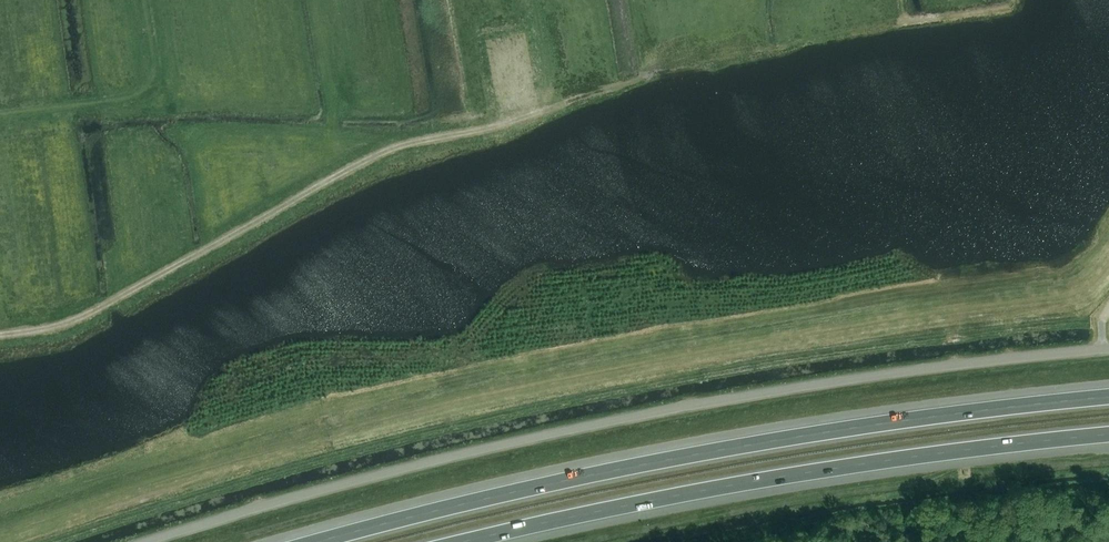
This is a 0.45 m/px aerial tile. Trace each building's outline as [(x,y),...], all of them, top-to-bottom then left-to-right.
[(78,487),(79,493),(92,490),(90,484),(78,487)]
